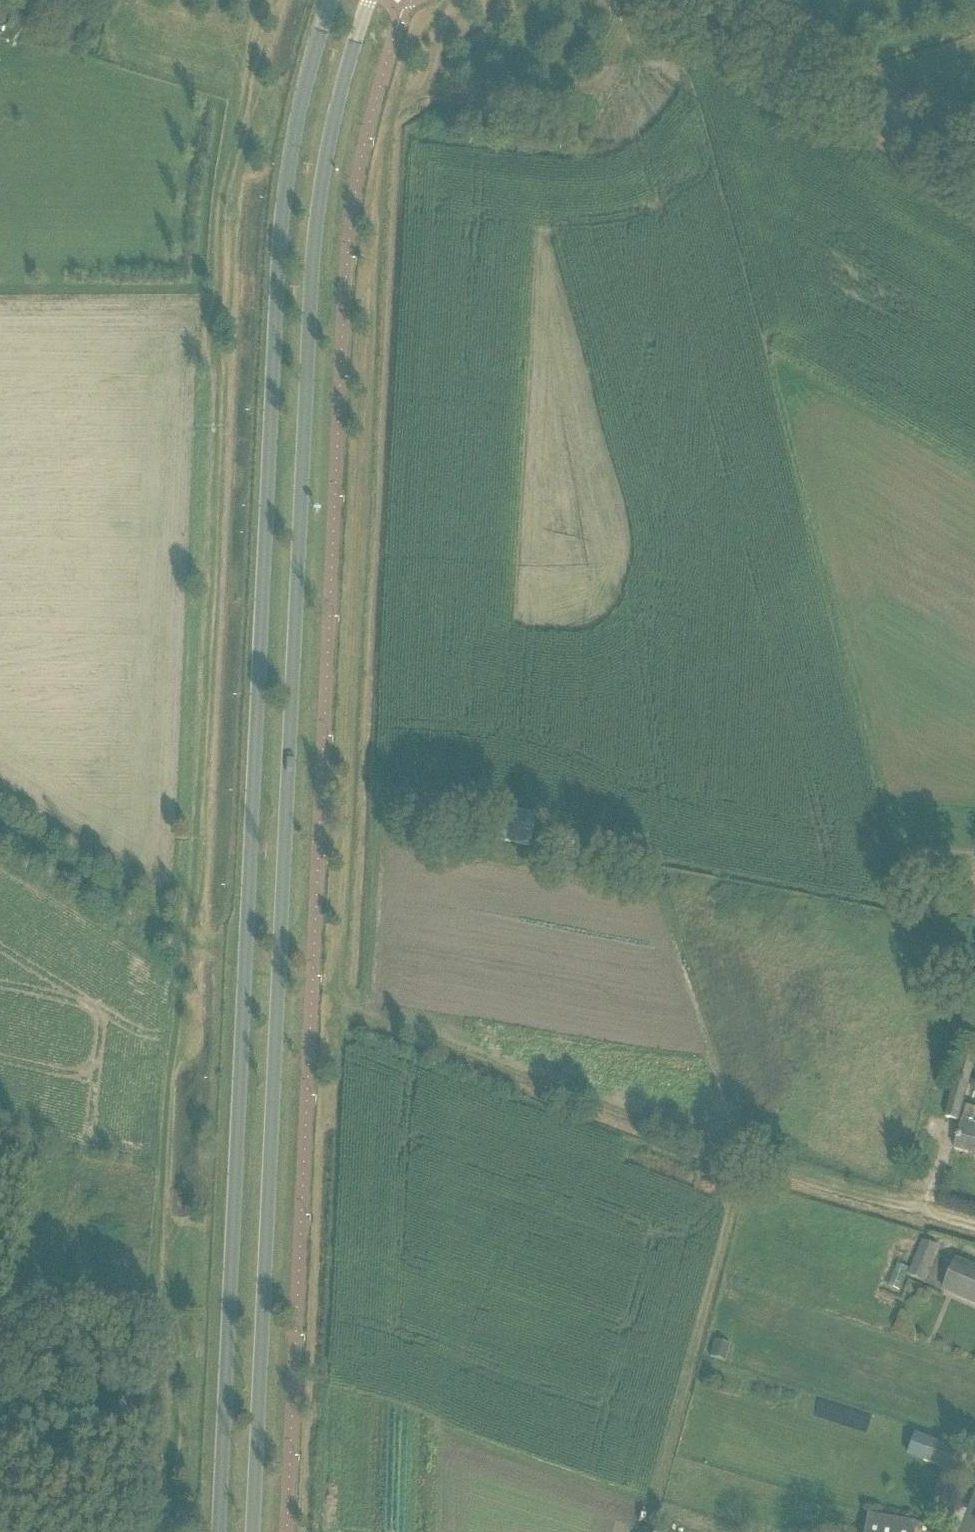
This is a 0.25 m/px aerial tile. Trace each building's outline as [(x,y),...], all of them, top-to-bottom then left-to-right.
[(531,846),(534,823),(511,819),(506,849),(515,850),(516,844),(531,846)] [(958,1120),(968,1083),(956,1080),(946,1117),(958,1120)] [(969,1149),(974,1151),(974,1129),(974,1126),(974,1108),(966,1106),(955,1149),(968,1152),(969,1149)] [(925,1282),(939,1246),(924,1240),(910,1276),(925,1282)] [(957,1260),(943,1293),(974,1306),(974,1268),(957,1260)] [(953,1471),(961,1449),(918,1432),(910,1455),(953,1471)] [(968,1513),(973,1515),(966,1531),(974,1531),(974,1494),(968,1513)]
